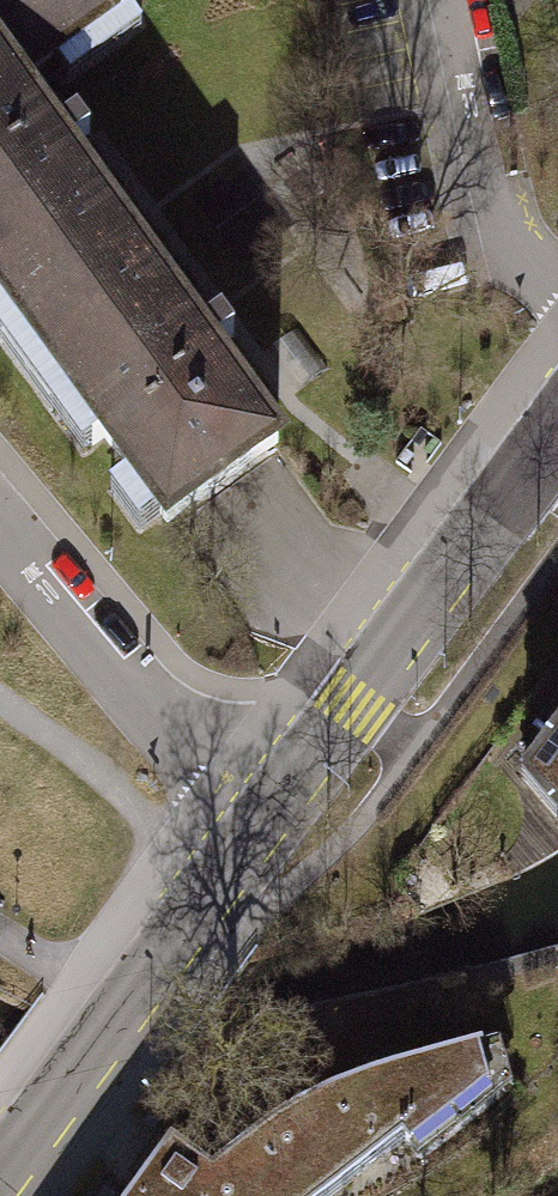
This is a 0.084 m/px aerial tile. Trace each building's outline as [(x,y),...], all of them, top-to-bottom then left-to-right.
[(12,78),(121,0),(0,0),(0,62),(12,78)] [(15,82),(12,78),(0,62),(0,295),(167,527),(276,448),(194,320),(70,155),(15,82)] [(521,770),(557,813),(557,721),(521,770)] [(154,1149),(122,1195),(351,1195),(483,1098),(468,1052),(154,1149)]
